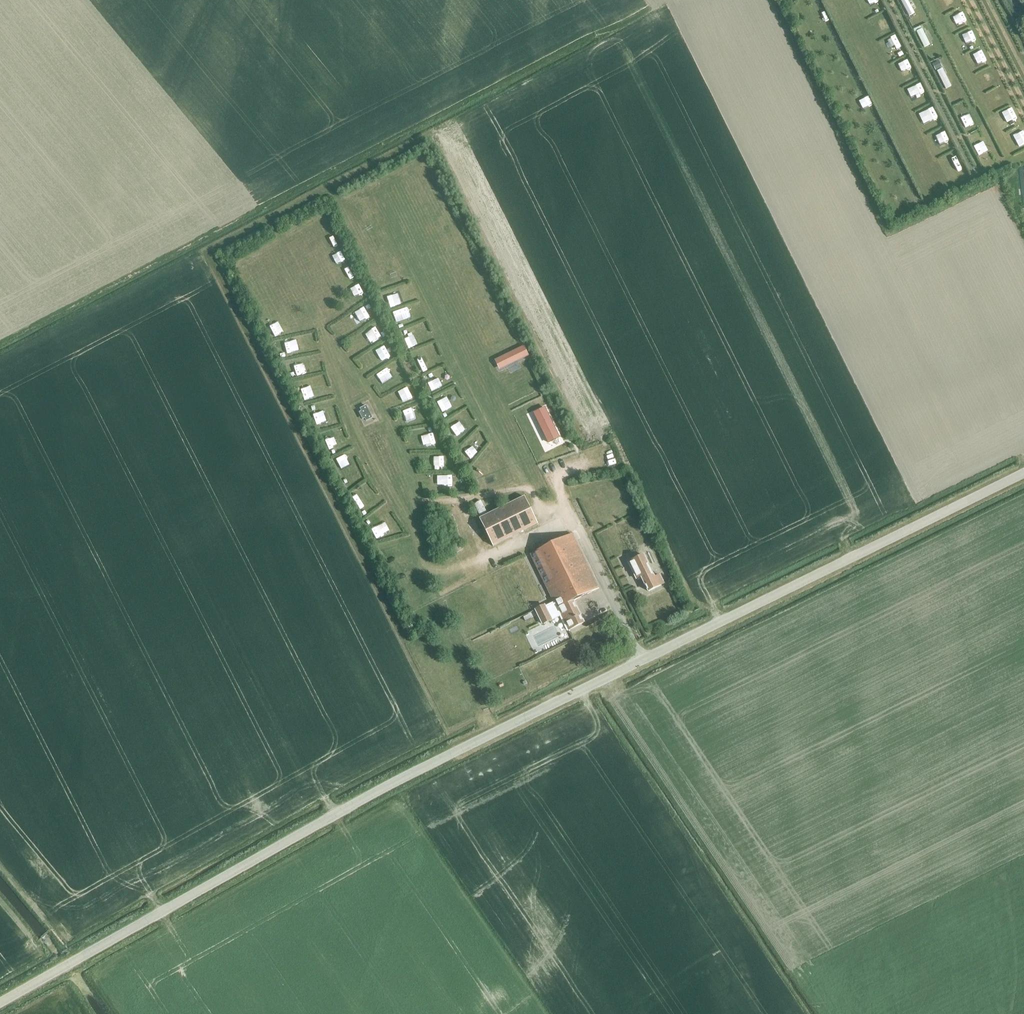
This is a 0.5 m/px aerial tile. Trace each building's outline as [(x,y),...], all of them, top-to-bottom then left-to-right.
[(366,406),(360,409),(365,421),(372,418),(366,406)] [(548,443),(559,438),(544,408),(533,414),(548,443)] [(479,519),(493,547),(538,525),(525,497),(479,519)] [(573,628),(584,623),(573,602),(599,589),(572,535),(531,555),(557,609),(562,607),(573,628)] [(638,579),(645,593),(661,586),(656,577),(651,580),(640,557),(626,565),(633,581),(638,579)]
